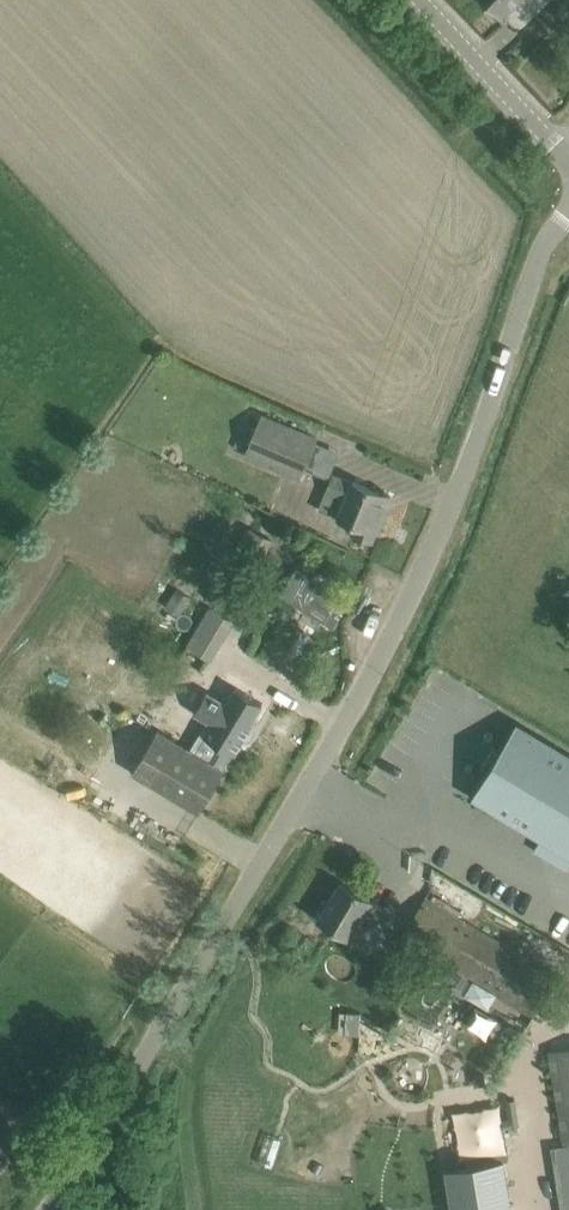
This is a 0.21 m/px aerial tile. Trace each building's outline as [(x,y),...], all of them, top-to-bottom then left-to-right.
[(520,0),(483,0),(501,18),(520,0)] [(261,414),(244,454),(298,477),(315,437),(261,414)] [(336,473),(337,447),(317,446),(316,472),(336,473)] [(389,498),(390,496),(352,481),(351,485),(331,476),(324,492),(343,500),(336,516),(353,523),(349,532),(372,542),(383,515),(381,510),(386,497),(389,498)] [(209,605),(202,617),(225,631),(232,619),(209,605)] [(156,728),(130,770),(199,812),(224,770),(222,769),(232,752),(233,753),(242,739),(245,741),(250,739),(255,730),(254,725),(251,724),(253,720),(194,684),(183,703),(175,698),(177,694),(176,694),(168,708),(194,724),(200,714),(213,723),(204,738),(211,743),(203,757),(156,728)] [(474,797),(568,854),(568,756),(517,725),(474,797)] [(362,914),(377,923),(385,909),(341,882),(328,903),(326,901),(322,902),(316,912),(317,916),(320,917),(319,919),(349,937),(362,914)] [(533,1016),(557,976),(425,898),(416,914),(411,911),(407,919),(411,922),(402,937),(533,1016)] [(549,1051),(568,1176),(568,1048),(549,1051)] [(445,1171),(451,1209),(511,1209),(503,1161),(445,1171)]
